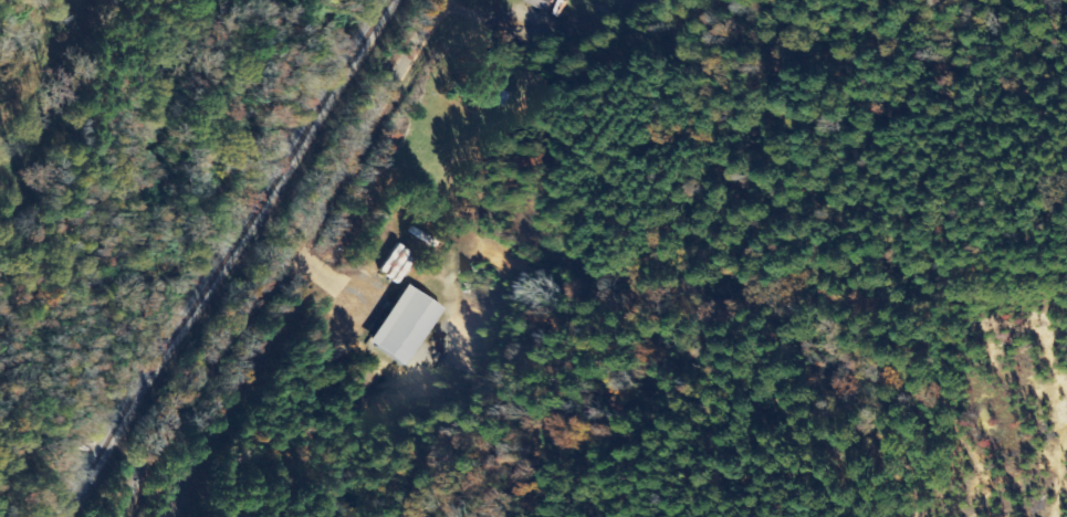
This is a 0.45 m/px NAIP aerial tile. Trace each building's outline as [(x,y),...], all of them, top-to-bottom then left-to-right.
[(546,14),(553,0),(519,0),(546,14)] [(438,309),(400,286),(365,344),(403,367),(438,309)]
